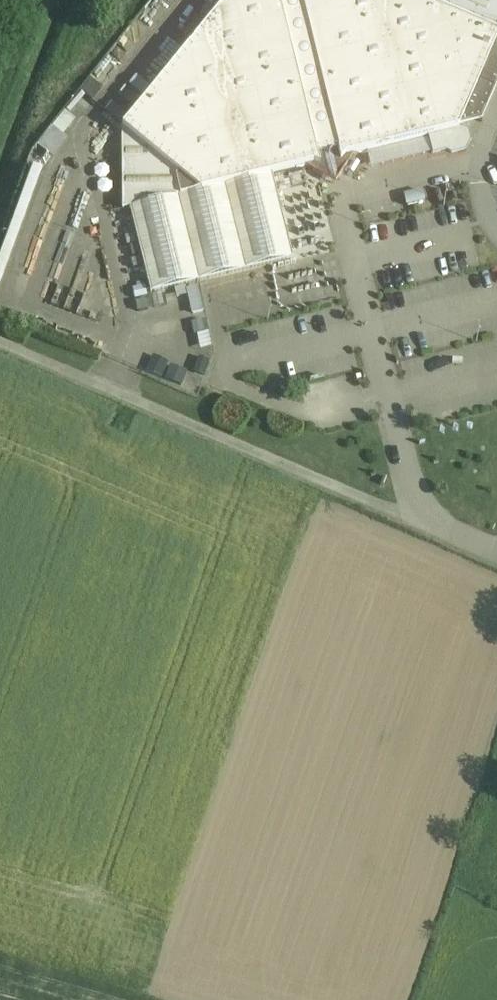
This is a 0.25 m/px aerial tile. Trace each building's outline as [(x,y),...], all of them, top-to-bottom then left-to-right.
[(412,0),(227,0),(121,129),(122,210),(129,209),(150,294),(292,259),(271,175),(428,137),(459,130),(459,129),(496,40),(496,36),(413,0),(412,0)] [(413,0),(496,36),(496,0),(413,0)] [(459,130),(428,137),(432,154),(446,150),(451,153),(464,150),(469,142),(467,134),(459,129),(459,130)]
